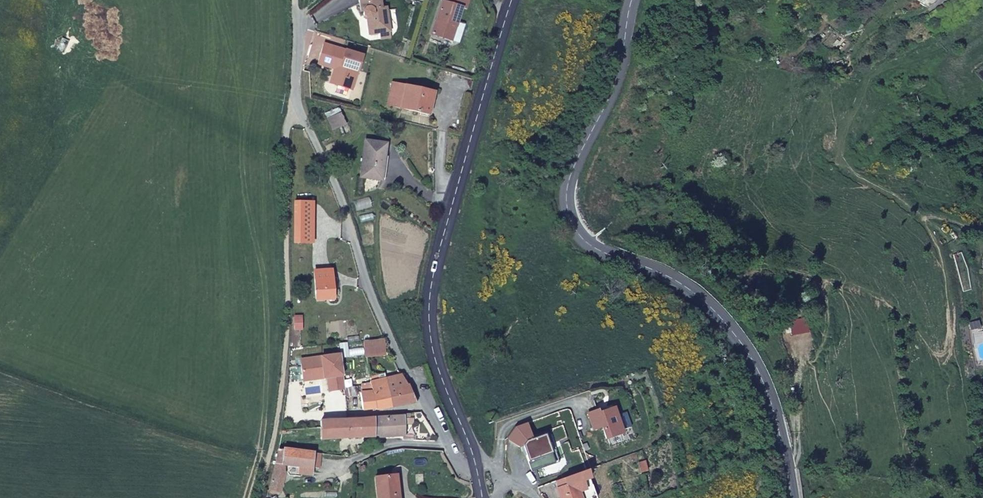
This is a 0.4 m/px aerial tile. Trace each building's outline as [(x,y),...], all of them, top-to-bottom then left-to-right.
[(391,40),(390,33),(384,28),(388,23),(387,15),(382,11),(381,0),(359,0),(361,14),(364,20),(368,22),(370,36),(379,35),(380,42),(391,40)] [(430,38),(450,44),(460,12),(453,9),(455,0),(441,0),(430,38)] [(453,9),(460,12),(463,0),(455,0),(453,9)] [(951,0),(945,0),(946,2),(943,6),(938,8),(933,3),(927,9),(937,16),(944,13),(950,6),(953,5),(951,0)] [(933,3),(938,8),(943,6),(946,2),(945,0),(929,0),(933,3)] [(861,47),(842,34),(831,48),(849,62),(861,47)] [(324,70),(340,76),(345,77),(341,92),(358,97),(368,62),(329,50),(324,70)] [(345,77),(340,76),(336,91),(341,92),(345,77)] [(435,94),(399,84),(392,105),(428,115),(435,94)] [(345,115),(335,120),(340,130),(351,126),(345,115)] [(396,145),(373,143),(367,181),(390,184),(396,145)] [(317,248),(319,206),(300,205),(298,247),(317,248)] [(340,276),(323,274),(320,301),(336,302),(340,276)] [(365,348),(363,364),(382,365),(382,349),(365,348)] [(330,396),(347,394),(344,357),(302,361),(305,384),(329,382),(330,396)] [(388,415),(415,411),(402,383),(382,389),(388,415)] [(364,420),(388,415),(382,389),(374,392),(374,400),(364,400),(364,420)] [(598,425),(588,428),(593,444),(601,443),(606,454),(622,450),(615,424),(599,428),(598,425)] [(315,427),(317,444),(342,442),(341,426),(315,427)] [(342,442),(363,440),(363,426),(349,426),(341,426),(342,442)] [(398,439),(399,426),(390,426),(363,426),(363,440),(398,439)] [(512,434),(505,443),(516,455),(519,454),(525,480),(550,474),(545,454),(548,453),(545,443),(528,448),(524,432),(512,434)] [(272,449),(264,486),(276,490),(276,474),(281,467),(288,469),(302,473),(303,465),(305,457),(277,449),(272,449)] [(310,467),(313,459),(305,457),(303,465),(310,467)] [(309,475),(310,467),(303,465),(302,473),(309,475)] [(281,467),(276,474),(286,476),(288,469),(281,467)] [(300,481),(302,473),(288,469),(286,476),(300,481)] [(388,478),(368,481),(372,497),(391,497),(388,478)] [(585,483),(552,491),(554,497),(589,497),(585,483)]
